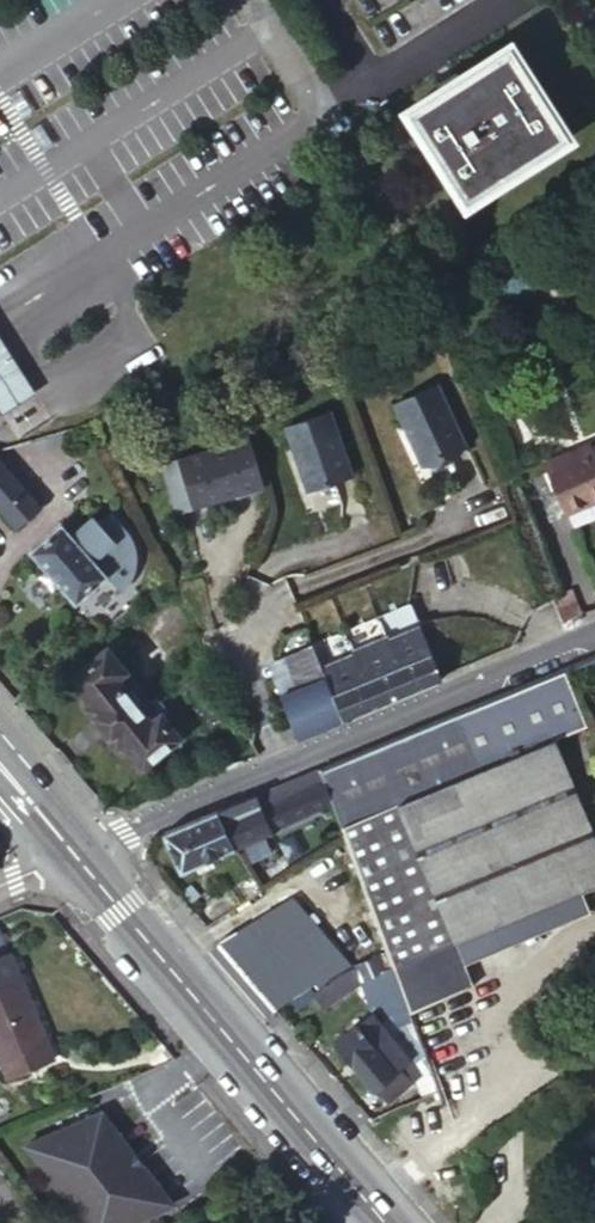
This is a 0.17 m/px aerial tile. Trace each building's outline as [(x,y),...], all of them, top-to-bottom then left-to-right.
[(569,145),(511,49),(408,109),(464,205),(569,145)] [(436,385),(393,405),(421,465),(435,459),(447,453),(465,444),(436,385)] [(329,412),(284,429),(307,490),(320,485),(333,480),(352,474),(329,412)] [(66,443),(63,432),(35,441),(38,451),(66,443)] [(265,490),(248,438),(162,467),(177,512),(244,491),(246,496),(265,490)] [(591,449),(588,444),(544,463),(565,512),(594,500),(594,447),(591,449)] [(447,453),(435,459),(445,480),(457,475),(447,453)] [(18,529),(42,507),(0,460),(0,508),(18,529)] [(342,503),(333,480),(320,485),(329,508),(342,503)] [(112,512),(105,518),(120,535),(127,529),(112,512)] [(95,517),(74,535),(80,542),(100,523),(95,517)] [(62,522),(29,552),(76,604),(107,576),(121,592),(127,586),(131,581),(134,575),(137,569),(138,556),(137,548),(135,543),(127,529),(120,535),(105,518),(100,523),(80,542),(74,535),(62,522)] [(441,679),(440,677),(431,654),(419,624),(387,637),(385,633),(368,640),(381,673),(392,700),(441,679)] [(343,719),(392,700),(381,673),(368,640),(351,647),(353,651),(321,664),(333,693),(343,719)] [(333,693),(313,645),(286,655),(292,669),(273,677),(297,737),(323,727),(343,719),(333,693)] [(135,683),(108,649),(73,678),(111,725),(144,765),(179,737),(150,700),(141,708),(126,690),(135,683)] [(553,740),(587,725),(564,667),(318,768),(331,802),(340,827),(344,839),(384,947),(392,968),(456,942),(580,890),(594,884),(594,842),(553,740)] [(331,802),(318,768),(277,785),(294,820),(315,810),(331,802)] [(294,820),(277,785),(255,794),(272,830),(294,820)] [(272,830),(255,794),(227,806),(231,816),(221,820),(235,847),(272,830)] [(227,806),(217,810),(221,820),(231,816),(227,806)] [(217,810),(162,833),(179,873),(235,847),(221,820),(217,810)] [(258,892),(249,874),(217,893),(227,910),(258,892)] [(589,914),(580,890),(456,942),(465,965),(589,914)] [(242,972),(275,1011),(289,1000),(347,961),(292,897),(248,923),(217,944),(242,972)] [(456,942),(392,968),(394,972),(408,1010),(472,986),(465,965),(456,942)] [(360,981),(392,968),(384,947),(352,960),(360,981)] [(0,958),(0,1054),(10,1078),(56,1059),(32,1000),(12,953),(0,958)] [(347,961),(289,1000),(297,1009),(312,992),(322,1006),(361,984),(360,981),(352,960),(347,961)] [(397,1022),(410,1016),(408,1010),(394,972),(379,978),(392,1013),(397,1022)] [(386,1104),(419,1076),(423,1072),(414,1062),(381,1022),(371,1009),(334,1042),(374,1090),(375,1089),(386,1104)] [(392,1013),(381,1022),(414,1062),(416,1055),(397,1022),(392,1013)] [(438,1090),(426,1059),(410,1016),(397,1022),(416,1055),(414,1062),(423,1072),(419,1076),(427,1095),(438,1090)] [(106,1110),(32,1144),(92,1222),(136,1222),(178,1204),(137,1150),(106,1110)]
